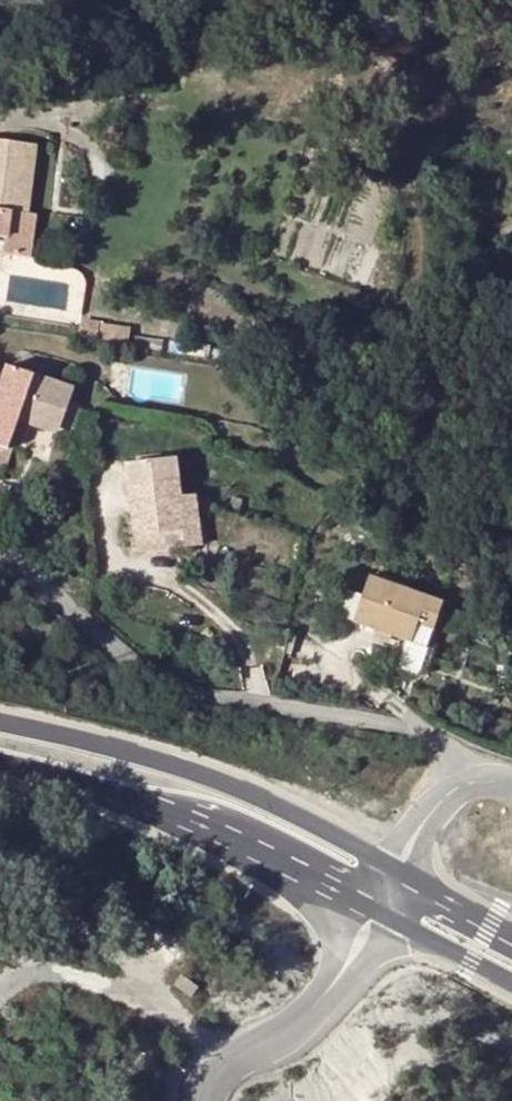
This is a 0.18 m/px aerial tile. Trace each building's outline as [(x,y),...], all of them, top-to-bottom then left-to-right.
[(27,145),(0,142),(0,196),(14,196),(20,196),(27,145)] [(35,146),(27,145),(20,196),(29,197),(35,146)] [(0,196),(0,236),(5,236),(4,252),(30,255),(35,214),(27,214),(12,213),(14,196),(0,196)] [(27,214),(29,197),(20,196),(14,196),(12,213),(27,214)] [(102,317),(82,314),(81,325),(101,328),(102,317)] [(135,321),(102,317),(101,328),(99,344),(131,349),(135,321)] [(18,423),(22,411),(60,427),(74,391),(11,368),(0,398),(0,470),(4,471),(12,449),(9,447),(18,423)] [(22,411),(18,423),(55,438),(60,427),(22,411)] [(175,464),(130,470),(138,535),(184,529),(187,547),(202,545),(196,495),(183,497),(181,482),(178,482),(175,464)] [(184,529),(138,535),(140,552),(187,547),(184,529)] [(427,604),(370,583),(353,627),(411,649),(427,604)] [(444,611),(427,604),(411,649),(427,655),(444,611)] [(180,975),(173,984),(191,998),(199,988),(180,975)]
